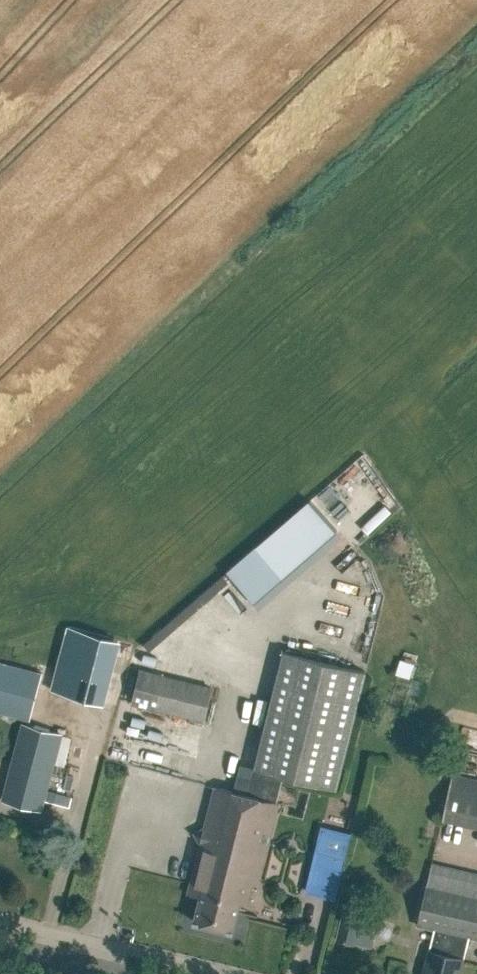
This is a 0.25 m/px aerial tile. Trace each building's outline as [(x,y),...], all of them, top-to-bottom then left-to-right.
[(317,497),(263,543),(291,575),(344,529),(317,497)] [(104,701),(120,638),(69,625),(53,688),(104,701)] [(201,897),(194,921),(233,931),(240,902),(248,904),(253,883),(258,884),(279,802),(277,801),(283,775),(336,788),(366,671),(283,650),(255,767),(254,767),(247,794),(215,786),(205,825),(204,825),(205,827),(195,832),(204,849),(197,853),(197,855),(188,894),(201,897)] [(0,661),(0,713),(30,721),(43,673),(0,661)] [(131,702),(204,721),(213,685),(139,667),(131,702)] [(62,732),(22,722),(0,799),(42,810),(62,732)] [(443,818),(476,826),(476,778),(453,773),(443,818)] [(315,851),(345,858),(351,832),(321,825),(315,851)] [(431,865),(427,885),(418,925),(434,929),(423,973),(460,973),(463,961),(470,937),(476,939),(476,875),(431,865)] [(351,941),(357,911),(343,909),(338,938),(351,941)] [(357,914),(353,943),(376,945),(379,916),(357,914)]
